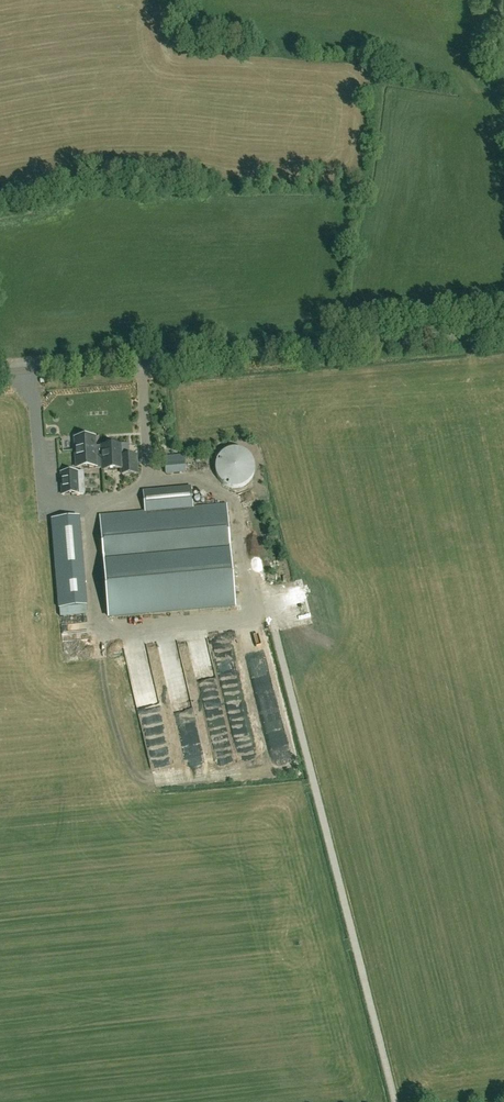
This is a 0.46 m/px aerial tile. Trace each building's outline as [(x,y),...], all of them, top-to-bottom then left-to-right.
[(104,466),(103,448),(95,449),(95,437),(75,438),(77,468),(96,467),(96,466),(104,466)] [(103,446),(103,448),(104,466),(104,470),(122,469),(122,474),(137,473),(136,455),(121,456),(120,445),(103,446)] [(166,474),(186,472),(185,461),(165,462),(166,474)] [(62,473),(63,495),(85,494),(84,479),(78,480),(78,472),(62,473)] [(235,608),(231,559),(226,505),(193,508),(191,487),(144,491),(146,512),(101,515),(105,570),(109,619),(235,608)] [(87,606),(83,573),(79,517),(52,520),(60,608),(87,606)] [(242,635),(244,647),(252,645),(249,634),(242,635)] [(228,646),(220,647),(223,664),(230,663),(228,646)] [(204,693),(214,692),(212,671),(202,672),(204,693)] [(230,696),(238,693),(235,686),(227,689),(230,696)] [(212,712),(209,702),(216,701),(215,695),(206,697),(211,719),(221,716),(220,710),(212,712)] [(213,729),(214,737),(225,735),(223,727),(213,729)] [(242,731),(243,743),(254,743),(254,731),(242,731)] [(255,743),(245,746),(250,767),(260,765),(255,743)] [(285,744),(273,745),(274,753),(285,752),(285,744)]
